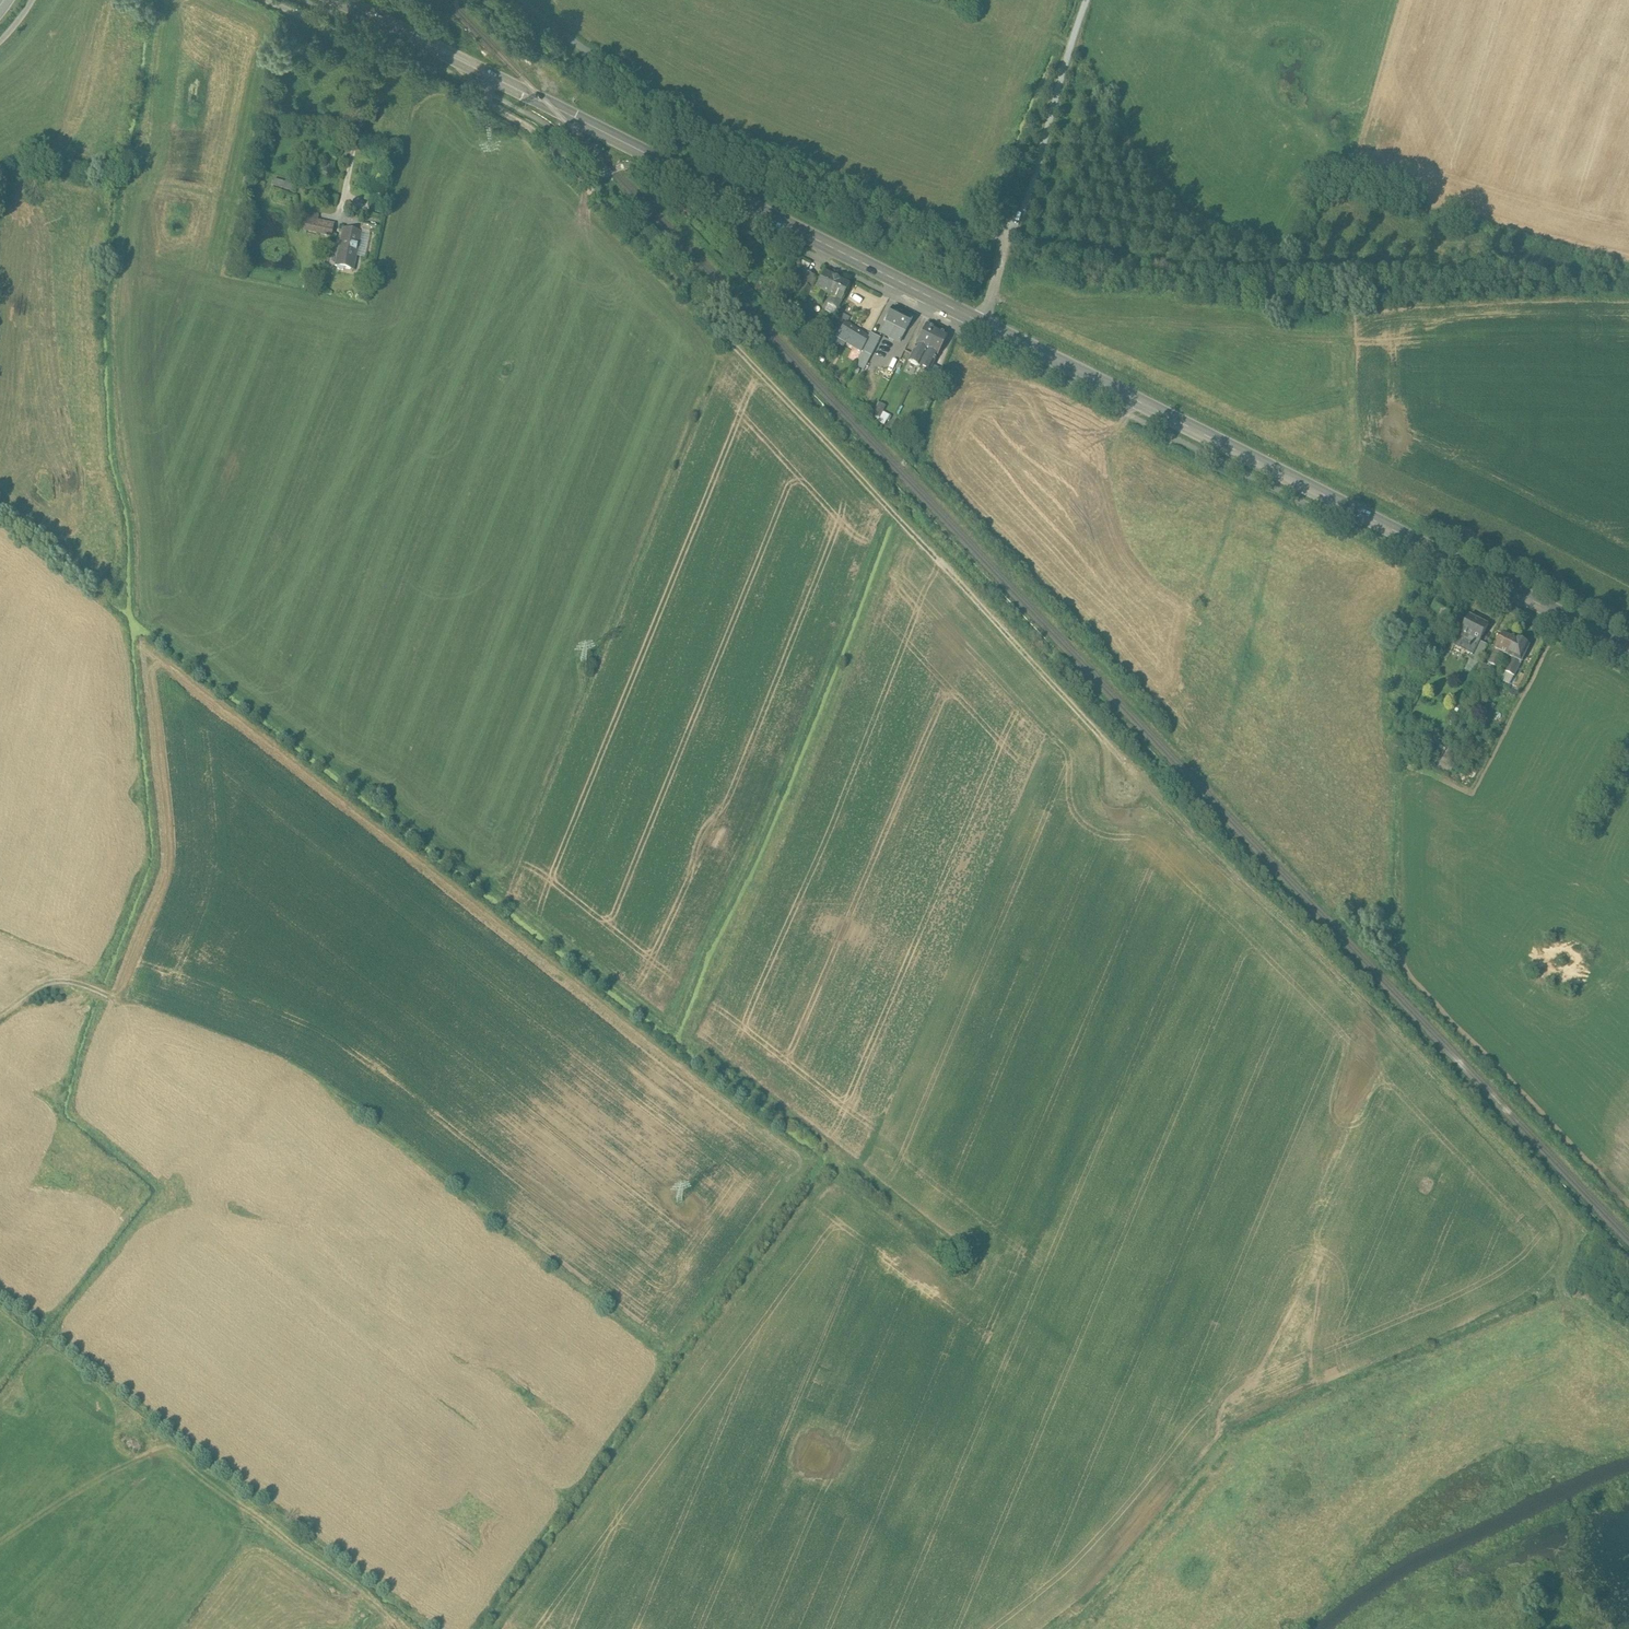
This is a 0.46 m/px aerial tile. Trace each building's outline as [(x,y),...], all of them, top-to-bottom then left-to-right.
[(273,185),(292,190),(294,184),(275,178),(273,185)] [(308,209),(305,227),(333,232),(335,221),(320,218),(322,212),(308,209)] [(343,226),(336,263),(357,267),(363,230),(343,226)] [(806,277),(800,274),(797,280),(803,283),(806,277)] [(815,278),(807,274),(806,277),(803,283),(802,284),(810,288),(815,278)] [(836,280),(823,274),(812,296),(821,301),(825,294),(828,296),(836,280)] [(836,280),(828,296),(831,297),(827,304),(837,309),(848,287),(836,280)] [(810,288),(802,284),(796,298),(804,302),(810,288)] [(913,318),(901,312),(893,308),(881,332),(900,342),(913,318)] [(845,318),(839,314),(833,324),(823,342),(820,349),(826,352),(833,335),(845,318)] [(868,337),(845,323),(835,338),(841,342),(860,354),(861,351),(869,337),(868,337)] [(927,325),(916,346),(908,361),(919,366),(937,330),(927,325)] [(947,335),(937,330),(919,366),(914,376),(915,377),(915,378),(918,379),(919,381),(922,383),(926,375),(927,375),(947,335)] [(879,338),(870,333),(868,337),(869,337),(861,351),(862,352),(870,356),(879,338)] [(870,356),(862,352),(856,364),(864,368),(870,356)] [(927,375),(926,375),(922,383),(925,385),(926,389),(932,391),(936,380),(936,381),(937,380),(927,375)] [(885,406),(879,404),(874,414),(879,417),(885,406)] [(1489,625),(1470,615),(1462,632),(1480,642),(1489,625)] [(1444,623),(1434,618),(1427,632),(1436,637),(1436,638),(1438,639),(1436,643),(1442,646),(1447,636),(1439,632),(1444,623)] [(1480,642),(1462,632),(1455,646),(1473,656),(1480,642)] [(1517,640),(1504,633),(1496,650),(1506,655),(1509,656),(1517,640)] [(1530,646),(1517,640),(1509,656),(1512,658),(1521,663),(1530,646)] [(1488,645),(1480,642),(1473,656),(1481,660),(1488,645)] [(1506,655),(1496,650),(1489,664),(1498,668),(1506,655)] [(1521,663),(1512,658),(1505,671),(1515,677),(1521,663)] [(1479,662),(1473,675),(1478,677),(1481,679),(1485,671),(1488,666),(1479,662)] [(1498,668),(1489,664),(1488,666),(1485,671),(1495,675),(1498,668)] [(1525,676),(1520,673),(1515,685),(1520,687),(1525,676)] [(1406,742),(1398,738),(1394,746),(1401,751),(1406,742)] [(1436,760),(1431,758),(1429,761),(1427,766),(1432,768),(1436,760)]
